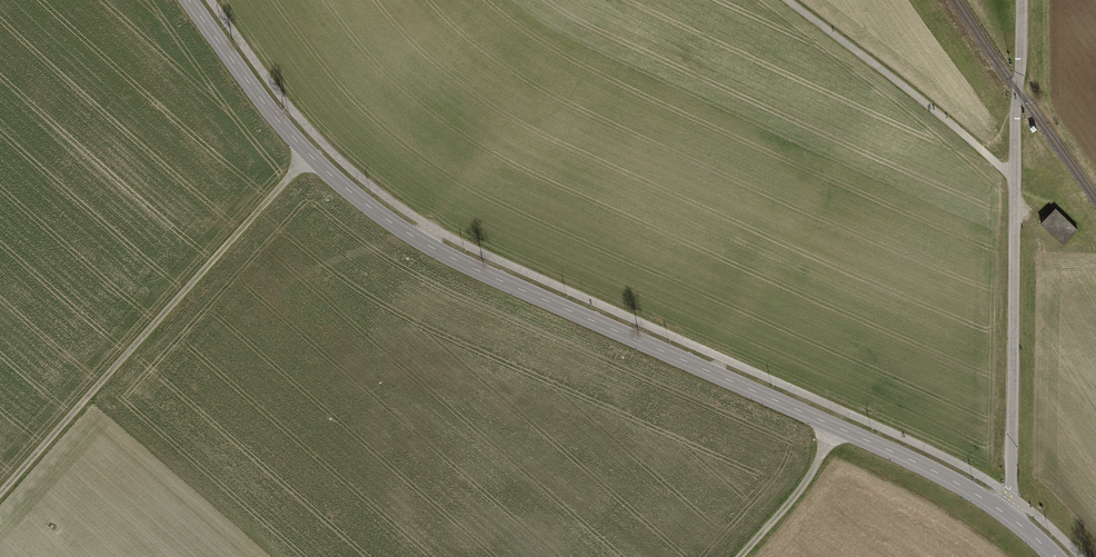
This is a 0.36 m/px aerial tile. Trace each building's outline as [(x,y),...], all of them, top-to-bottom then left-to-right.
[(1065,199),(1050,213),(1073,238),(1088,224),(1065,199)]
